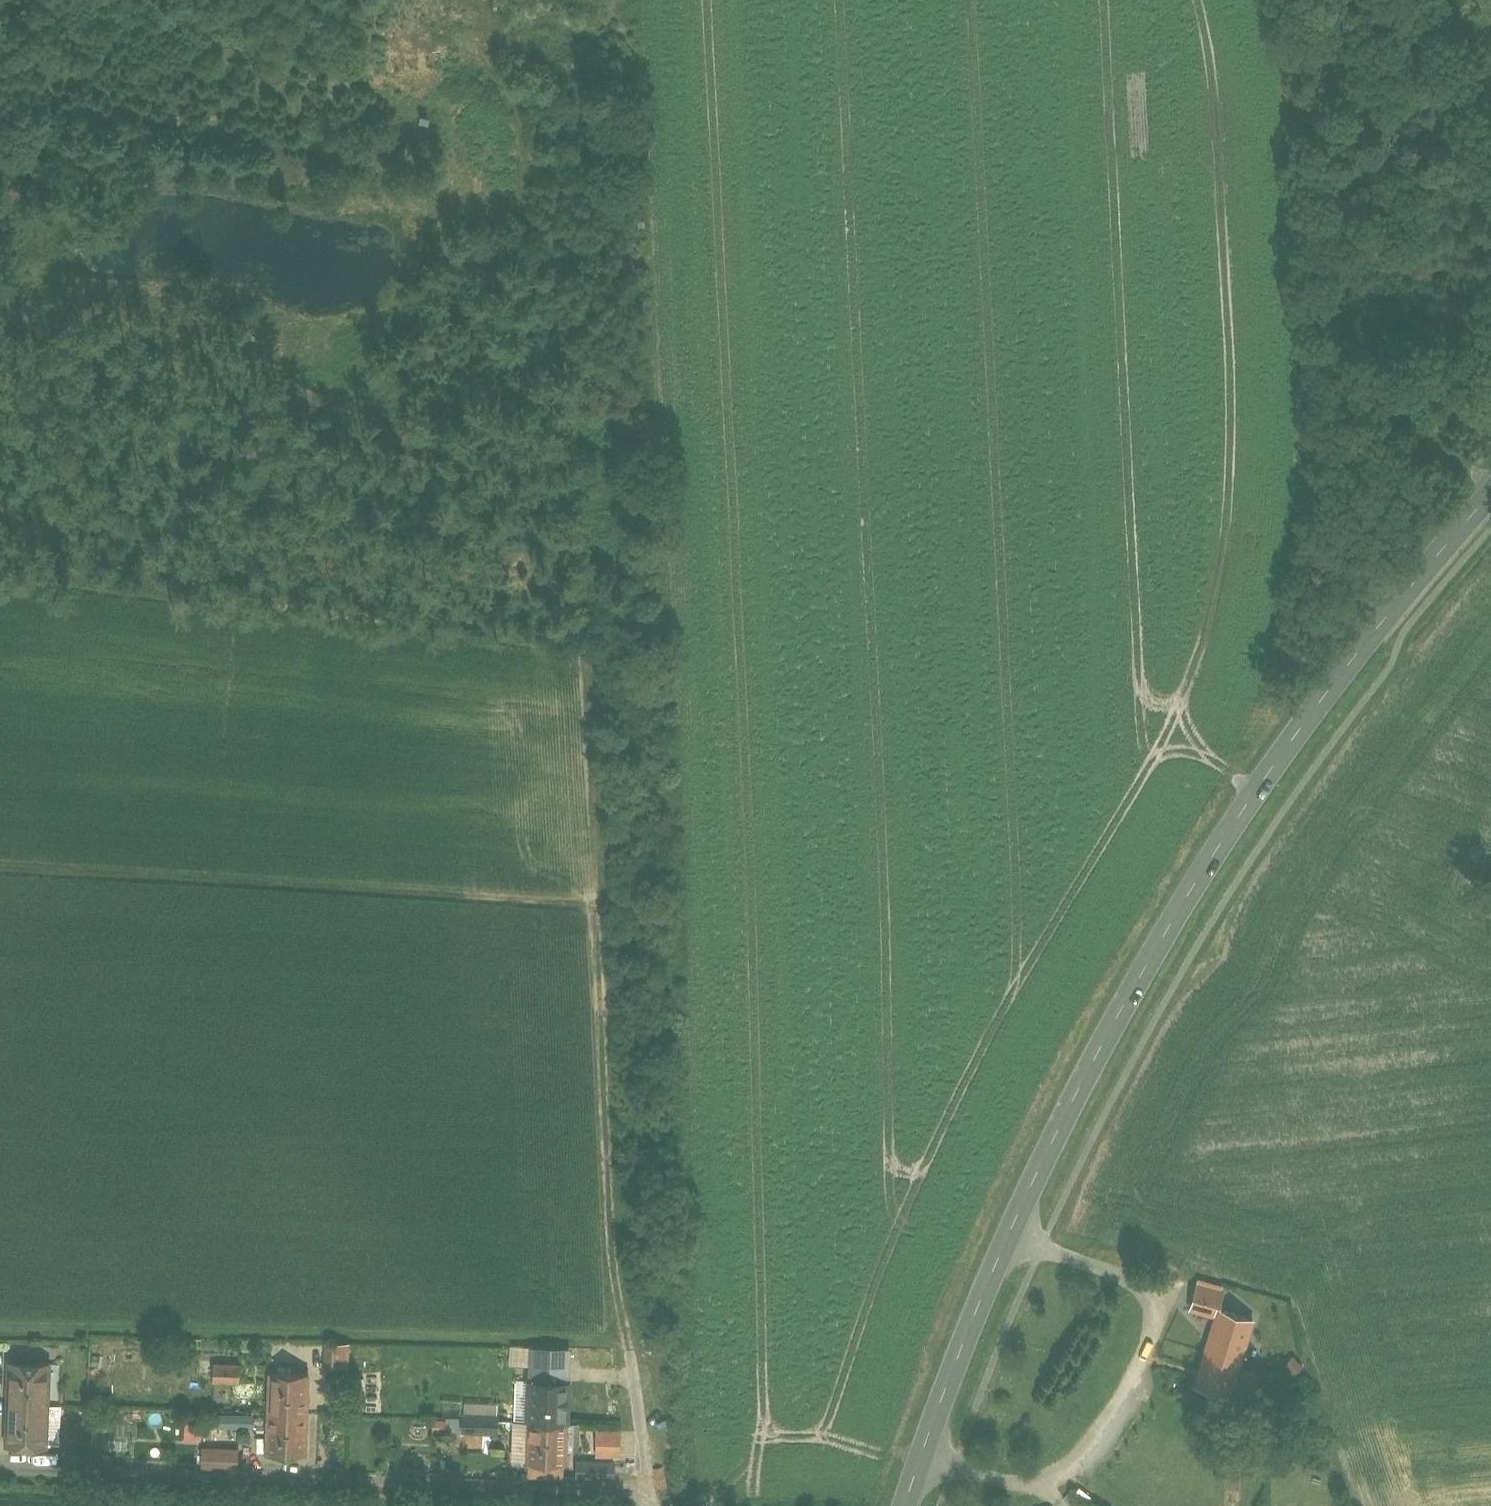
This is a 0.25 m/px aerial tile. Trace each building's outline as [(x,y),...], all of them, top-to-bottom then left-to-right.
[(1255,1319),(1215,1308),(1194,1386),(1233,1397),(1255,1319)] [(349,1366),(349,1340),(330,1340),(330,1366),(349,1366)] [(573,1345),(531,1345),(530,1377),(572,1378),(573,1345)] [(205,1366),(205,1371),(232,1370),(232,1350),(204,1350),(204,1354),(190,1354),(190,1366),(205,1366)] [(1293,1354),(1283,1363),(1292,1373),(1302,1364),(1293,1354)] [(8,1360),(8,1400),(51,1401),(52,1360),(8,1360)] [(269,1368),(268,1409),(312,1410),(313,1369),(269,1368)] [(530,1377),(530,1419),(571,1419),(572,1378),(530,1377)] [(8,1400),(8,1443),(50,1444),(51,1401),(8,1400)] [(460,1433),(498,1431),(496,1400),(459,1402),(460,1433)] [(440,1407),(425,1407),(425,1418),(440,1418),(440,1407)] [(268,1409),(267,1450),(310,1452),(312,1410),(268,1409)] [(613,1415),(588,1414),(587,1443),(613,1444),(613,1415)] [(530,1419),(529,1475),(564,1475),(564,1461),(571,1461),(571,1419),(530,1419)] [(231,1434),(194,1434),(194,1456),(231,1457),(231,1434)] [(575,1479),(614,1477),(614,1457),(574,1458),(575,1479)]
